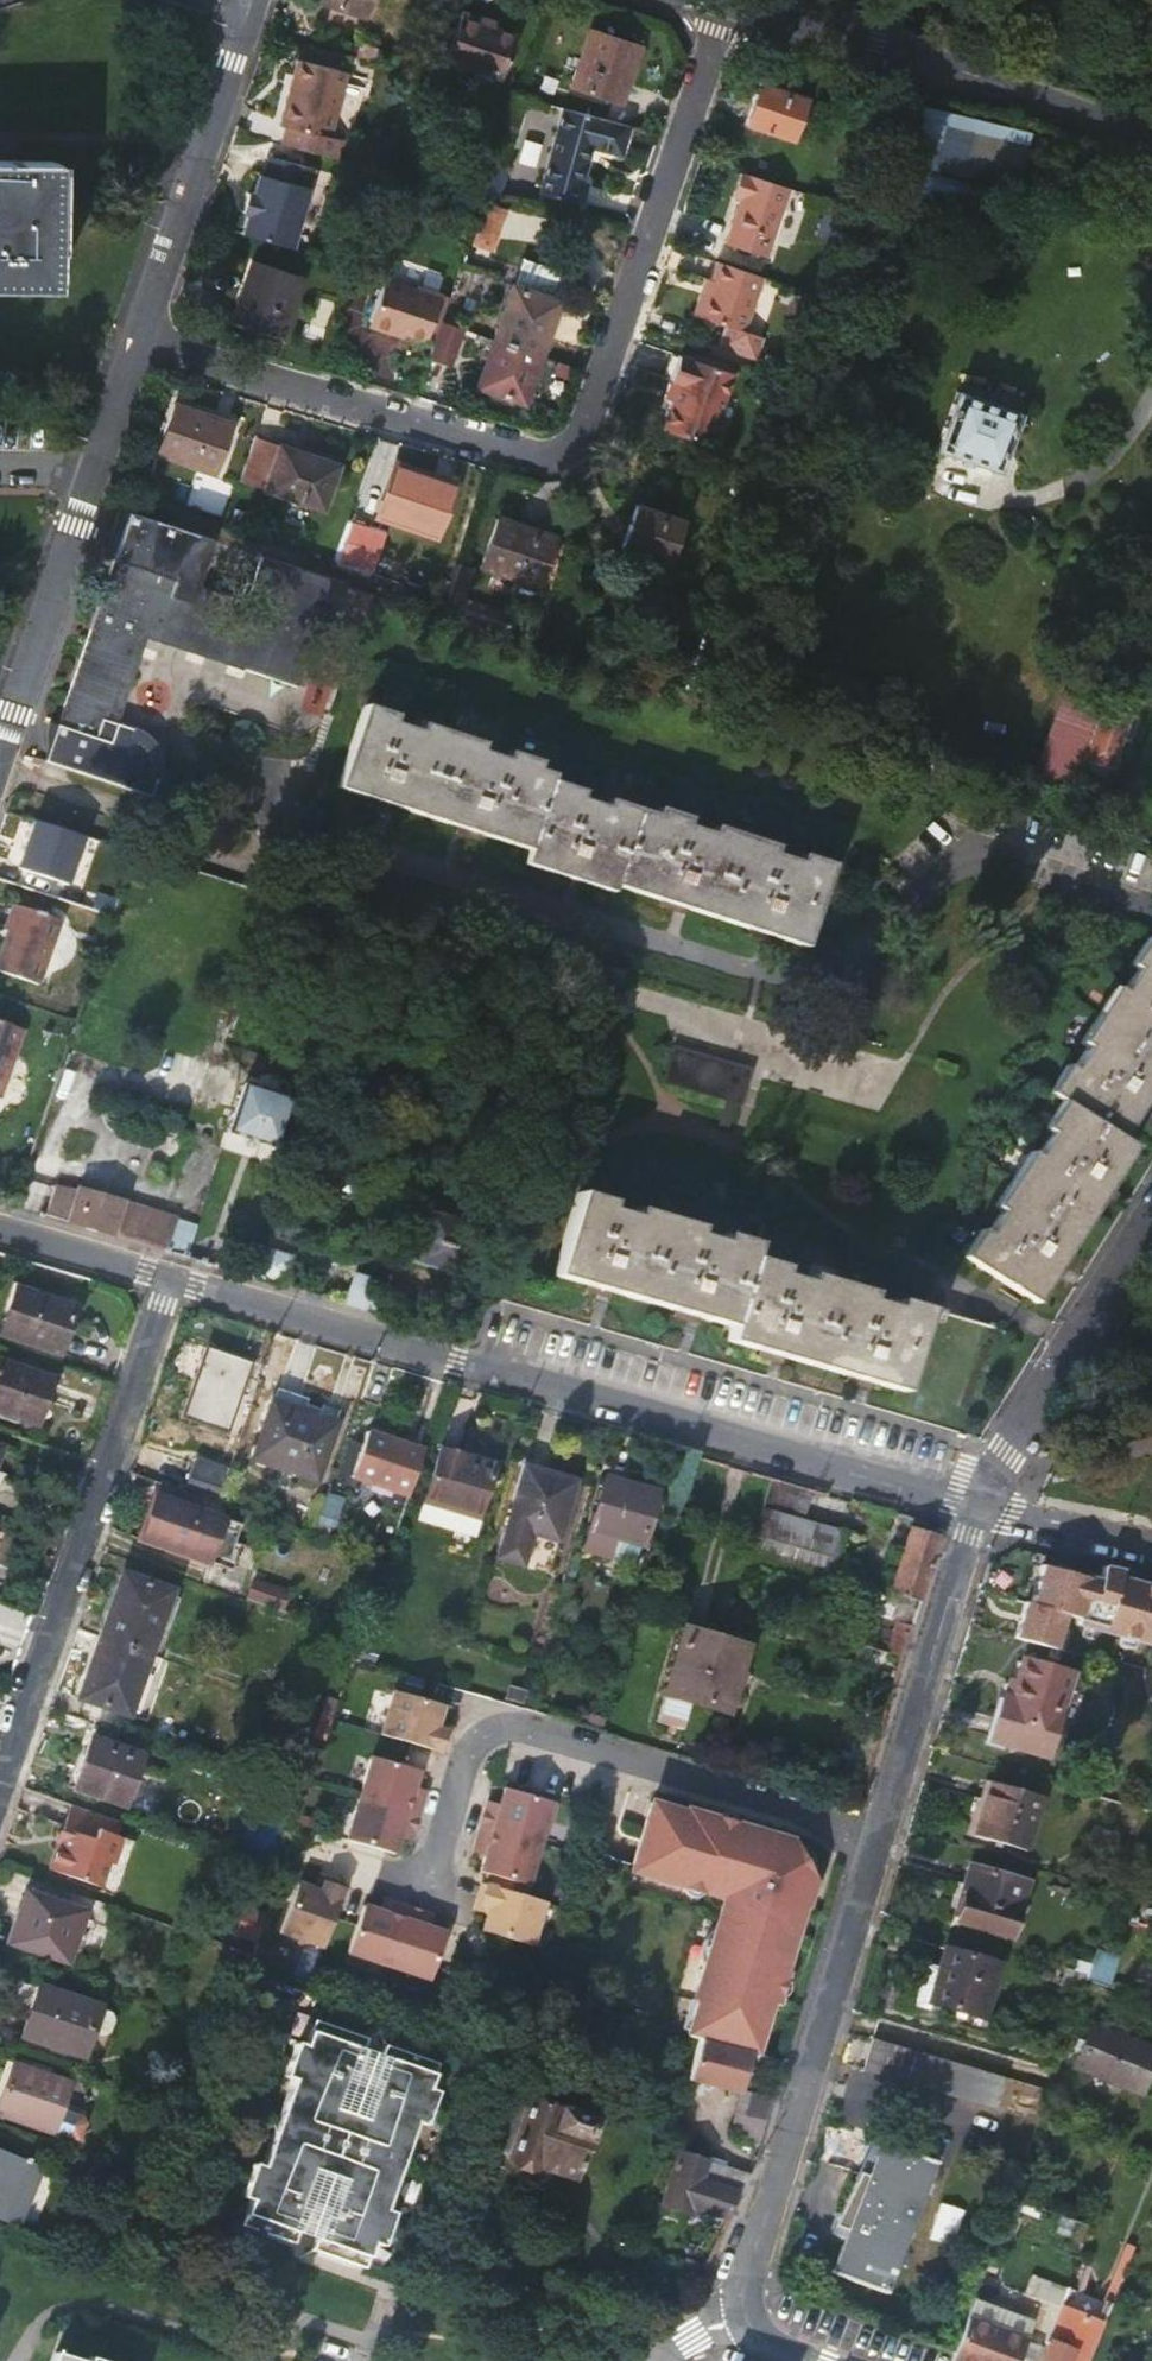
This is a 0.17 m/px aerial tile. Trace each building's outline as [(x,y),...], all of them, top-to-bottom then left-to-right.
[(363,0),(313,0),(313,2),(358,16),(363,0)] [(482,14),(461,7),(444,57),(500,76),(515,31),(493,24),(480,19),(482,14)] [(495,18),(482,14),(480,19),(493,24),(495,18)] [(573,87),(611,99),(618,78),(628,81),(639,47),(591,31),(573,87)] [(283,125),(279,140),(334,155),(338,139),(327,136),(344,71),(295,57),(277,123),(283,125)] [(622,103),(628,81),(618,78),(611,99),(622,103)] [(759,85),(751,107),(760,110),(754,129),(791,142),(804,101),(759,85)] [(1020,185),(1032,126),(913,103),(902,161),(1020,185)] [(618,150),(626,122),(562,104),(538,190),(579,202),(585,177),(579,176),(588,142),(618,150)] [(745,127),(754,129),(760,110),(751,107),(745,127)] [(242,232),(291,245),(312,166),(267,154),(262,173),(258,172),(252,192),(247,212),(242,232)] [(56,284),(57,250),(48,250),(48,160),(0,160),(0,284),(56,284)] [(506,168),(492,164),(490,169),(482,192),(497,197),(506,168)] [(771,248),(791,185),(740,169),(732,193),(740,196),(729,233),(771,248)] [(247,212),(252,192),(247,191),(242,210),(247,212)] [(525,259),(541,222),(493,202),(478,240),(525,259)] [(818,231),(836,237),(843,216),(826,211),(818,231)] [(712,277),(699,314),(746,330),(764,274),(718,258),(712,277)] [(247,264),(236,297),(247,301),(241,321),(280,334),(297,280),(247,264)] [(427,331),(442,285),(424,280),(423,283),(393,272),(379,314),(383,321),(394,325),(400,322),(413,327),(427,331)] [(692,312),(699,314),(712,277),(704,276),(692,312)] [(440,318),(450,288),(442,285),(427,331),(434,333),(440,318)] [(513,290),(497,337),(543,352),(558,305),(513,290)] [(230,317),(241,321),(247,301),(236,297),(230,317)] [(400,322),(394,325),(411,331),(413,327),(400,322)] [(443,361),(456,364),(465,326),(453,322),(443,361)] [(526,405),(543,352),(497,337),(491,357),(502,360),(494,379),(484,376),(480,390),(526,405)] [(736,372),(739,364),(684,346),(681,355),(736,372)] [(713,443),(736,372),(681,355),(672,380),(680,382),(667,428),(713,443)] [(491,357),(484,376),(494,379),(502,360),(491,357)] [(993,407),(958,394),(939,448),(1001,470),(1016,425),(1011,425),(1014,413),(1014,407),(1000,402),(993,407)] [(215,473),(226,439),(208,432),(212,419),(176,407),(160,456),(215,473)] [(230,425),(212,419),(208,432),(226,439),(230,425)] [(280,447),(253,438),(239,481),(266,490),(280,447)] [(324,509),(338,467),(280,447),(266,490),(324,509)] [(438,535),(449,499),(431,493),(433,482),(396,469),(381,518),(438,535)] [(374,516),(387,482),(369,475),(356,509),(374,516)] [(452,488),(433,482),(431,493),(449,499),(452,488)] [(150,631),(296,683),(318,618),(330,622),(345,580),(265,552),(249,595),(202,578),(217,534),(134,506),(120,549),(142,557),(132,587),(109,580),(61,719),(48,759),(154,793),(160,774),(157,773),(155,772),(138,730),(139,729),(140,726),(119,718),(150,631)] [(637,509),(629,530),(636,533),(630,553),(667,566),(681,524),(637,509)] [(382,529),(353,520),(341,559),(369,568),(382,529)] [(540,588),(551,553),(532,547),(536,534),(502,522),(487,570),(540,588)] [(622,550),(630,553),(636,533),(629,530),(622,550)] [(555,540),(536,534),(532,547),(551,553),(555,540)] [(142,557),(120,549),(109,580),(132,587),(142,557)] [(424,815),(453,736),(422,725),(420,731),(393,721),(395,716),(365,705),(340,776),(337,785),(381,800),(389,803),(396,806),(424,815)] [(1129,715),(1101,705),(1083,757),(1111,765),(1129,715)] [(942,754),(1006,777),(1018,741),(955,718),(942,754)] [(148,735),(139,729),(138,730),(155,772),(157,773),(158,769),(159,758),(158,751),(153,741),(148,735)] [(471,832),(529,853),(553,786),(555,779),(541,774),(543,767),(513,757),(511,763),(482,753),(484,747),(453,736),(424,815),(454,826),(464,829),(471,832)] [(612,889),(638,816),(606,805),(604,812),(579,804),(582,796),(553,786),(529,853),(524,868),(558,880),(567,884),(576,887),(609,898),(612,889)] [(713,925),(740,845),(716,836),(714,842),(686,832),(688,826),(656,815),(654,822),(638,816),(612,889),(673,911),(681,914),(687,916),(713,925)] [(71,882),(85,834),(35,819),(20,867),(71,882)] [(769,855),(740,845),(713,925),(747,937),(752,939),(761,942),(797,955),(803,939),(826,875),(795,864),(793,870),(766,861),(769,855)] [(11,903),(2,929),(6,931),(0,951),(0,970),(37,983),(58,918),(11,903)] [(1091,1013),(1151,1051),(1151,942),(1139,934),(1122,962),(1129,966),(1113,992),(1106,988),(1091,1013)] [(1091,1013),(1073,1042),(1081,1047),(1067,1071),(1059,1066),(1041,1094),(1054,1102),(1116,1139),(1140,1099),(1151,1079),(1151,1051),(1091,1013)] [(22,1028),(0,1021),(0,1094),(22,1028)] [(751,1069),(672,1047),(661,1086),(725,1104),(719,1125),(729,1128),(735,1107),(740,1108),(751,1069)] [(955,1066),(939,1061),(936,1069),(952,1074),(955,1066)] [(313,1105),(245,1083),(229,1131),(296,1154),(313,1105)] [(1116,1139),(1054,1102),(1036,1130),(1043,1134),(1029,1158),(1023,1155),(1008,1180),(1083,1226),(1105,1189),(1130,1148),(1116,1139)] [(48,1213),(65,1219),(76,1185),(59,1179),(48,1213)] [(1083,1226),(1008,1180),(989,1212),(996,1216),(984,1236),(978,1232),(962,1259),(997,1280),(1009,1288),(1014,1290),(1036,1304),(1057,1268),(1083,1226)] [(118,1221),(125,1201),(79,1187),(68,1224),(125,1240),(129,1225),(118,1221)] [(641,1300),(666,1216),(635,1207),(633,1215),(607,1207),(610,1199),(579,1190),(559,1255),(554,1273),(605,1289),(641,1300)] [(158,1210),(147,1247),(164,1251),(175,1216),(158,1210)] [(415,1261),(461,1275),(477,1226),(430,1212),(415,1261)] [(666,1216),(641,1300),(693,1316),(730,1327),(752,1256),(756,1244),(725,1235),(722,1243),(697,1235),(700,1227),(666,1216)] [(287,1254),(264,1248),(253,1277),(279,1285),(287,1254)] [(779,1354),(815,1365),(841,1283),(811,1274),(809,1281),(782,1272),(784,1265),(752,1256),(730,1327),(727,1338),(779,1354)] [(352,1277),(345,1304),(357,1307),(390,1317),(394,1304),(376,1297),(379,1286),(352,1277)] [(841,1283),(815,1365),(867,1382),(902,1392),(924,1319),(927,1308),(898,1299),(895,1308),(869,1300),(872,1292),(841,1283)] [(16,1337),(68,1356),(83,1316),(31,1297),(16,1337)] [(446,1318),(442,1332),(464,1338),(468,1325),(446,1318)] [(937,1323),(924,1319),(902,1392),(959,1410),(982,1337),(968,1333),(937,1323)] [(187,1415),(230,1430),(252,1363),(209,1348),(187,1415)] [(40,1425),(55,1384),(0,1365),(0,1411),(40,1425)] [(278,1392),(274,1404),(303,1414),(306,1401),(278,1392)] [(335,1425),(303,1414),(274,1404),(255,1460),(317,1481),(335,1425)] [(352,1475),(410,1496),(425,1450),(367,1431),(352,1475)] [(442,1449),(427,1501),(480,1516),(494,1464),(442,1449)] [(203,1460),(196,1479),(190,1493),(201,1497),(220,1503),(225,1488),(230,1470),(203,1460)] [(527,1468),(510,1527),(558,1542),(575,1483),(527,1468)] [(611,1557),(615,1550),(617,1538),(643,1546),(658,1493),(610,1479),(589,1551),(611,1557)] [(165,1485),(161,1497),(197,1510),(201,1497),(190,1493),(165,1485)] [(161,1497),(145,1538),(212,1564),(228,1521),(161,1497)] [(845,1538),(764,1514),(749,1565),(830,1588),(845,1538)] [(895,1623),(886,1654),(905,1660),(923,1596),(941,1535),(909,1526),(887,1603),(893,1605),(889,1622),(895,1623)] [(555,1552),(558,1542),(510,1527),(507,1538),(555,1552)] [(639,1557),(643,1546),(617,1538),(615,1550),(639,1557)] [(1015,1638),(1056,1649),(1067,1608),(1078,1611),(1077,1617),(1151,1638),(1151,1579),(1119,1570),(1122,1562),(1105,1558),(1101,1575),(1041,1565),(1031,1604),(1025,1602),(1015,1638)] [(127,1576),(104,1642),(153,1658),(175,1593),(127,1576)] [(258,1584),(252,1604),(284,1615),(290,1595),(258,1584)] [(871,1616),(889,1622),(893,1605),(887,1603),(876,1600),(871,1616)] [(746,1650),(687,1634),(660,1726),(687,1734),(696,1703),(727,1713),(746,1650)] [(133,1717),(153,1658),(104,1642),(85,1698),(133,1717)] [(1072,1677),(1023,1662),(1013,1700),(1007,1699),(994,1742),(1049,1758),(1072,1677)] [(442,1750),(448,1752),(453,1734),(440,1730),(448,1705),(398,1690),(385,1733),(442,1750)] [(95,1741),(78,1792),(150,1816),(161,1781),(140,1774),(145,1757),(95,1741)] [(362,1796),(422,1814),(428,1796),(415,1793),(423,1769),(375,1755),(362,1796)] [(1027,1853),(1043,1799),(992,1784),(976,1839),(1001,1846),(1027,1853)] [(542,1843),(555,1802),(507,1788),(501,1812),(489,1808),(483,1826),(542,1843)] [(417,1832),(422,1814),(362,1796),(350,1838),(397,1852),(405,1828),(417,1832)] [(111,1865),(121,1835),(125,1824),(74,1806),(67,1831),(70,1832),(65,1845),(62,1845),(52,1871),(103,1887),(111,1865)] [(751,2059),(755,2060),(757,2053),(769,2014),(775,2015),(779,2001),(785,1981),(783,1981),(801,1918),(804,1918),(807,1908),(812,1891),(790,1851),(685,1820),(685,1823),(650,1813),(633,1867),(631,1875),(645,1880),(724,1903),(693,2006),(699,2007),(689,2041),(698,2043),(751,2059)] [(497,1887),(526,1895),(542,1843),(483,1826),(478,1844),(490,1847),(483,1871),(500,1876),(497,1887)] [(128,1838),(121,1835),(111,1865),(118,1867),(128,1838)] [(1029,1882),(972,1866),(965,1888),(970,1889),(960,1922),(1012,1936),(1029,1882)] [(325,1945),(348,1883),(334,1878),(330,1877),(325,1890),(301,1880),(282,1929),(325,1945)] [(534,1945),(547,1902),(526,1895),(497,1887),(484,1883),(478,1901),(491,1905),(484,1929),(534,1945)] [(28,1894),(21,1914),(27,1916),(18,1945),(68,1963),(85,1913),(28,1894)] [(391,1964),(411,1905),(394,1900),(389,1912),(365,1903),(350,1950),(391,1964)] [(428,1911),(411,1905),(391,1964),(432,1978),(448,1931),(424,1923),(428,1911)] [(236,1938),(257,1945),(266,1918),(245,1911),(236,1938)] [(11,1943),(18,1945),(27,1916),(21,1914),(11,1943)] [(1002,1964),(947,1948),(942,1965),(929,1961),(917,2002),(931,2006),(933,1999),(970,2011),(986,2016),(1002,1964)] [(34,1986),(19,2031),(78,2052),(93,2006),(34,1986)] [(254,2195),(246,2220),(293,2236),(297,2224),(305,2201),(299,2199),(311,2162),(342,2172),(330,2209),(324,2207),(316,2231),(312,2242),(365,2260),(374,2235),(382,2238),(395,2203),(386,2201),(417,2116),(426,2119),(438,2085),(430,2082),(439,2057),(386,2039),(382,2050),(374,2074),(380,2076),(368,2113),(337,2103),(349,2066),(355,2068),(363,2043),(367,2032),(315,2015),(307,2040),(298,2037),(286,2072),(295,2074),(266,2160),(257,2157),(245,2192),(254,2195)] [(1144,2097),(1149,2084),(1151,2077),(1151,2051),(1092,2026),(1074,2065),(1144,2097)] [(874,2042),(867,2071),(999,2108),(1007,2078),(874,2042)] [(382,2050),(363,2043),(355,2068),(349,2066),(337,2103),(368,2113),(380,2076),(374,2074),(382,2050)] [(751,2059),(698,2043),(686,2084),(738,2100),(751,2059)] [(2,2112),(19,2061),(8,2057),(0,2082),(0,2112),(2,2112)] [(72,2079),(19,2061),(2,2112),(55,2131),(81,2139),(87,2120),(85,2114),(63,2107),(72,2079)] [(576,2166),(585,2138),(591,2123),(546,2108),(551,2092),(514,2080),(509,2095),(502,2094),(485,2147),(509,2155),(508,2159),(572,2180),(576,2166)] [(733,2124),(762,2134),(774,2098),(746,2088),(733,2124)] [(595,2142),(585,2138),(576,2166),(585,2169),(595,2142)] [(834,2270),(884,2291),(935,2159),(884,2139),(875,2163),(865,2160),(841,2214),(843,2214),(836,2232),(847,2236),(834,2270)] [(749,2177),(678,2152),(660,2205),(689,2214),(692,2205),(730,2218),(741,2195),(746,2184),(749,2177)] [(26,2223),(44,2170),(15,2161),(10,2175),(0,2172),(0,2215),(26,2223)] [(297,2224),(316,2231),(324,2207),(330,2209),(342,2172),(311,2162),(299,2199),(305,2201),(297,2224)] [(697,2267),(694,2276),(702,2279),(704,2274),(706,2271),(697,2267)] [(692,2280),(700,2284),(702,2279),(694,2276),(692,2280)] [(1045,2341),(1048,2342),(1040,2360),(1069,2360),(1072,2352),(1090,2360),(1104,2327),(1058,2308),(1045,2341)] [(970,2316),(954,2360),(955,2360),(1018,2360),(1027,2337),(970,2316)] [(62,2337),(55,2360),(138,2360),(62,2337)] [(1069,2360),(1090,2360),(1072,2352),(1069,2360)]
